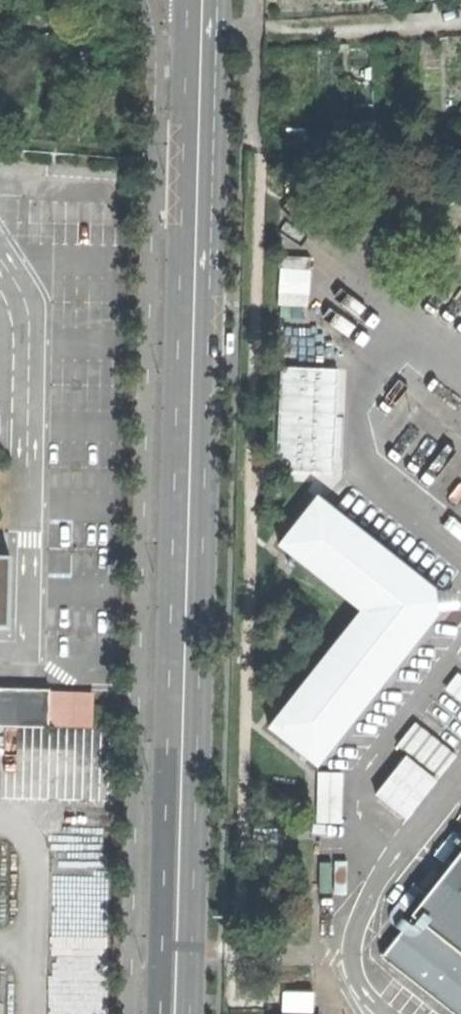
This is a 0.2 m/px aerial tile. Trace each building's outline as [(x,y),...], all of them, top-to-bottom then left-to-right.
[(317,291),(317,266),(285,266),(285,292),(317,291)] [(347,440),(347,367),(292,366),(292,392),(323,392),(323,440),(347,440)] [(289,474),(314,494),(322,484),(297,464),(289,474)] [(268,729),(315,766),(438,613),(436,593),(317,498),(278,546),(361,612),(268,729)] [(0,689),(0,728),(49,729),(50,691),(0,689)] [(118,695),(63,694),(62,712),(91,713),(91,704),(117,705),(118,695)] [(119,714),(107,713),(107,726),(118,726),(119,714)] [(315,824),(341,824),(341,775),(316,774),(315,824)] [(414,915),(416,918),(385,957),(456,1013),(460,1013),(460,854),(414,915)] [(283,1007),(316,1008),(317,987),(284,986),(283,1007)]
